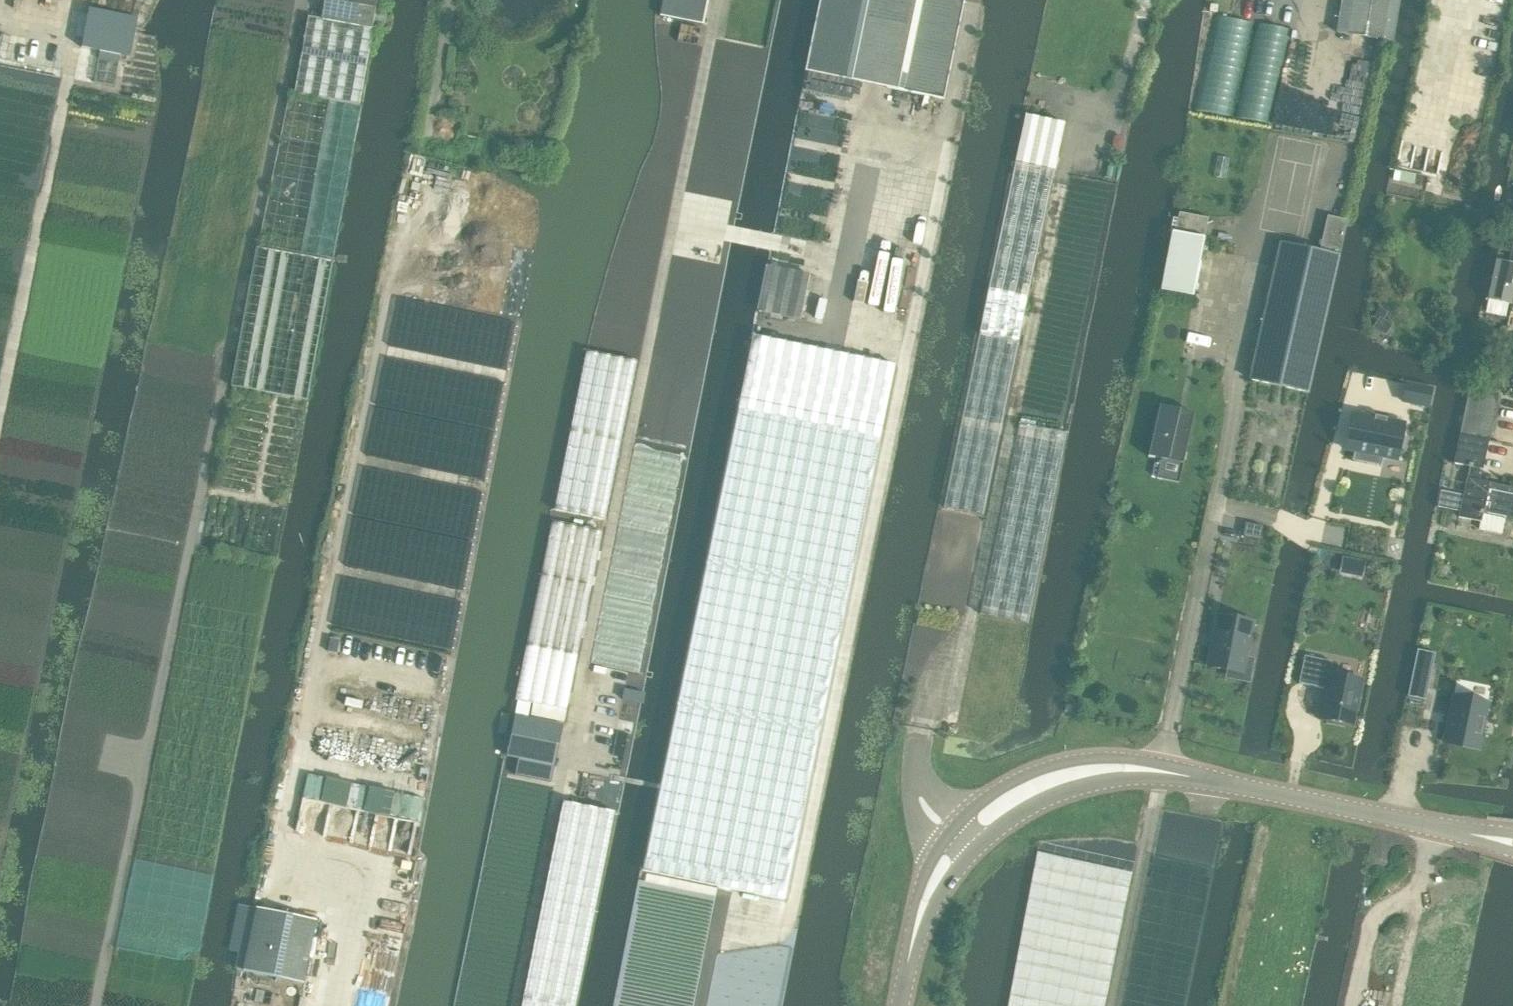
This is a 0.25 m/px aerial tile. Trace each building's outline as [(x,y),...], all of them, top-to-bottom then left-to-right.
[(386,11),(377,10),(379,0),(326,0),(323,19),(374,28),(375,24),(383,25),(384,24),(385,23),(385,22),(386,20),(386,19),(386,18),(387,17),(387,16),(387,15),(386,14),(386,13),(386,12),(386,11)] [(659,16),(703,24),(708,0),(662,0),(659,16)] [(806,71),(944,99),(964,0),(821,0),(806,71)] [(1387,41),(1392,41),(1399,0),(1342,0),(1337,32),(1387,41)] [(1211,5),(1196,92),(1372,121),(1385,43),(1227,16),(1228,8),(1211,5)] [(90,9),(82,48),(100,52),(120,55),(129,57),(137,18),(90,9)] [(372,29),(308,16),(294,93),(359,105),(372,29)] [(99,59),(95,81),(114,85),(119,63),(99,59)] [(1064,123),(1025,115),(1015,163),(1054,170),(1064,123)] [(1015,163),(944,507),(983,515),(1054,170),(1015,163)] [(1180,213),(1177,231),(1206,237),(1209,219),(1180,213)] [(1250,379),(1304,391),(1309,392),(1347,220),(1327,216),(1320,250),(1281,242),(1250,379)] [(1160,290),(1192,297),(1205,238),(1173,231),(1160,290)] [(1512,305),(1512,302),(1512,243),(1508,263),(1496,260),(1487,300),(1512,305)] [(256,247),(231,387),(306,400),(332,260),(256,247)] [(767,266),(758,311),(791,317),(800,272),(767,266)] [(785,901),(895,364),(752,335),(643,872),(785,901)] [(604,521),(636,361),(586,351),(554,511),(604,521)] [(1405,402),(1428,407),(1432,389),(1408,384),(1405,402)] [(1469,387),(1467,399),(1496,406),(1499,393),(1469,387)] [(1467,399),(1464,411),(1494,417),(1496,406),(1467,399)] [(1159,406),(1148,456),(1182,464),(1194,413),(1159,406)] [(1464,411),(1462,423),(1491,429),(1494,417),(1464,411)] [(1352,450),(1352,451),(1354,451),(1383,457),(1397,460),(1404,424),(1386,420),(1386,418),(1385,418),(1384,420),(1375,419),(1376,416),(1375,416),(1374,418),(1359,415),(1352,450)] [(1019,423),(980,613),(1029,623),(1068,433),(1019,423)] [(1462,423),(1459,436),(1486,441),(1489,442),(1491,429),(1462,423)] [(1463,495),(1441,490),(1438,506),(1459,511),(1458,517),(1480,521),(1478,529),(1501,533),(1504,519),(1512,521),(1512,488),(1478,481),(1486,441),(1459,436),(1454,463),(1469,466),(1463,495)] [(552,521),(516,699),(533,703),(530,715),(564,722),(566,709),(602,531),(552,521)] [(1260,538),(1263,526),(1246,523),(1244,535),(1260,538)] [(1243,675),(1253,623),(1218,616),(1207,668),(1243,675)] [(1361,680),(1329,674),(1332,661),(1304,656),(1298,683),(1326,689),(1320,719),(1326,720),(1325,723),(1345,728),(1346,724),(1352,726),(1355,711),(1358,711),(1361,696),(1358,695),(1361,680)] [(1412,673),(1407,697),(1425,701),(1426,698),(1424,698),(1429,676),(1412,673)] [(623,699),(640,702),(643,703),(645,694),(642,693),(625,690),(623,699)] [(1487,703),(1453,696),(1444,743),(1477,750),(1487,703)] [(515,713),(529,715),(531,704),(517,701),(515,713)] [(515,718),(508,757),(554,765),(561,726),(515,718)] [(317,920),(256,906),(242,969),(303,982),(317,920)]
